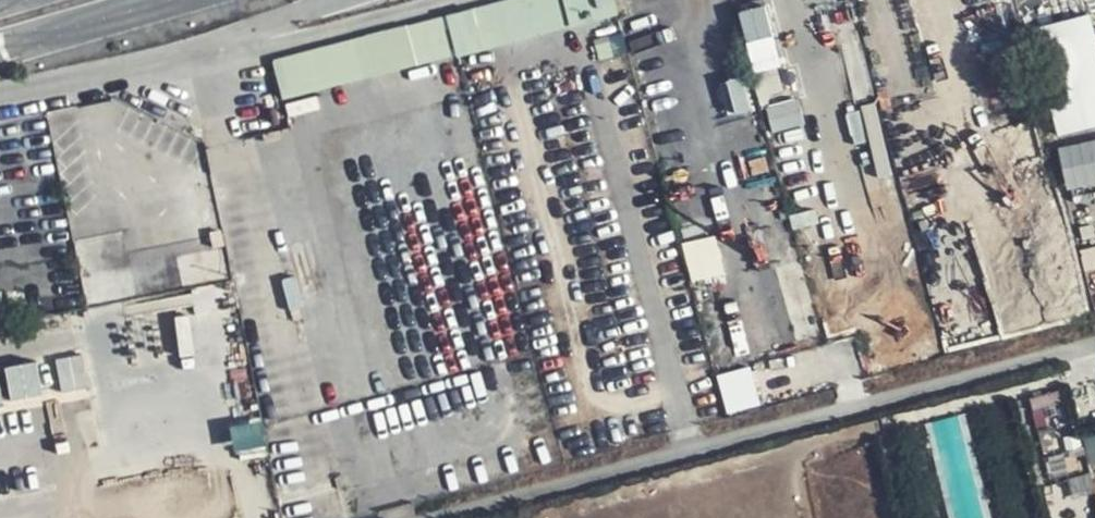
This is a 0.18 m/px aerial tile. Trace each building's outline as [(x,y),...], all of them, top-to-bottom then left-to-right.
[(621,15),(617,0),(501,0),(274,54),(284,96),(621,15)] [(744,8),(755,70),(783,65),(772,3),(744,8)] [(1060,135),(1094,127),(1094,13),(1035,27),(1060,135)] [(1067,184),(1094,181),(1094,138),(1062,142),(1067,184)] [(222,225),(211,178),(194,182),(205,229),(222,225)] [(226,240),(131,258),(125,231),(77,240),(90,307),(234,279),(226,240)] [(685,241),(695,279),(727,271),(718,233),(685,241)] [(58,358),(64,389),(90,384),(84,353),(58,358)] [(40,362),(0,365),(0,399),(43,396),(40,362)] [(721,373),(730,412),(763,403),(753,365),(721,373)]
